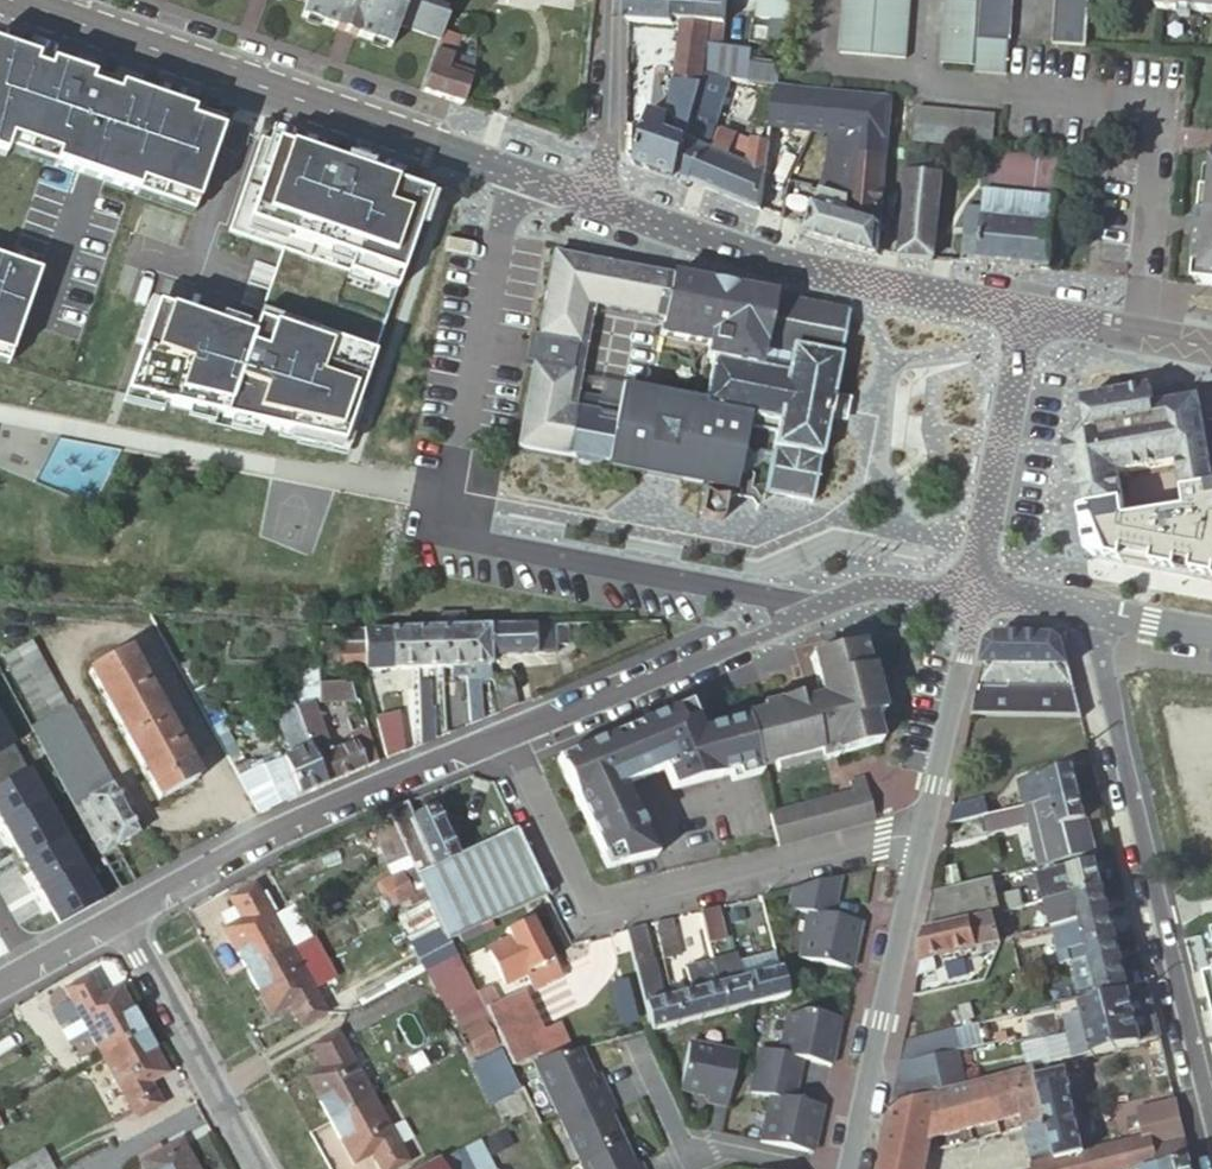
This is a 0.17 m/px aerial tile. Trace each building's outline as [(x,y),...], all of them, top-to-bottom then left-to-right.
[(306,2),(300,19),(337,31),(339,22),(356,28),(353,37),(390,49),(398,26),(440,41),(443,32),(446,21),(447,10),(428,3),(430,0),(301,0),(306,2)] [(628,23),(672,27),(672,22),(673,0),(629,0),(628,23)] [(672,22),(683,22),(697,23),(698,0),(673,0),(672,22)] [(697,23),(711,25),(707,55),(721,57),(721,52),(722,47),(726,0),(698,0),(697,23)] [(791,0),(756,0),(754,19),(788,22),(791,0)] [(839,54),(899,58),(905,59),(909,0),(843,0),(839,54)] [(943,18),(940,67),(974,69),(973,75),(1005,77),(1008,44),(977,42),(977,40),(978,22),(979,0),(944,0),(943,18)] [(978,22),(977,40),(1010,42),(1013,0),(979,0),(978,22)] [(1049,45),(1083,48),(1087,0),(1053,0),(1049,45)] [(1155,13),(1211,16),(1211,0),(1155,0),(1155,13)] [(653,113),(634,165),(676,180),(704,78),(707,55),(711,25),(697,23),(683,22),(672,104),(670,117),(655,113),(653,113)] [(440,41),(422,92),(462,106),(471,79),(461,75),(459,80),(446,75),(459,38),(443,32),(440,41)] [(736,49),(736,54),(721,52),(721,57),(707,55),(704,78),(728,81),(778,87),(780,72),(781,67),(751,64),(753,51),(736,49)] [(0,50),(0,159),(4,160),(10,143),(57,159),(54,167),(138,196),(141,188),(197,207),(224,128),(0,50)] [(709,153),(728,81),(704,78),(676,180),(690,186),(692,183),(704,152),(709,153)] [(704,152),(692,183),(760,211),(766,173),(773,127),(778,87),(728,81),(709,153),(704,152)] [(892,99),(778,87),(773,127),(831,133),(856,136),(853,168),(833,166),(832,179),(838,181),(837,193),(821,188),(817,204),(814,204),(807,228),(805,235),(879,256),(892,99)] [(657,102),(655,113),(670,117),(672,104),(657,102)] [(994,116),(914,109),(911,142),(991,149),(994,116)] [(856,136),(831,133),(828,161),(821,188),(837,193),(838,181),(832,179),(833,166),(853,168),(856,136)] [(428,199),(260,140),(227,234),(280,253),(274,271),(326,289),(312,330),(260,311),(250,341),(155,308),(125,398),(342,449),(428,199)] [(919,146),(908,145),(904,192),(939,195),(941,174),(932,173),(934,157),(918,155),(919,146)] [(991,193),(1057,199),(1060,161),(995,156),(991,193)] [(898,258),(933,261),(939,195),(904,192),(898,258)] [(963,263),(1052,271),(1057,199),(991,193),(986,192),(982,237),(966,236),(963,263)] [(1204,193),(1198,268),(1206,269),(1205,287),(1211,287),(1211,194),(1204,193)] [(791,302),(784,301),(555,257),(539,339),(578,346),(586,306),(597,308),(664,321),(766,340),(783,343),(791,302)] [(9,359),(39,277),(0,263),(0,356),(9,359)] [(326,289),(274,271),(260,311),(312,330),(326,289)] [(802,304),(791,302),(783,343),(766,340),(766,346),(793,351),(802,304)] [(699,520),(721,524),(725,502),(724,502),(725,497),(734,490),(751,493),(753,479),(750,476),(762,467),(770,468),(764,495),(808,503),(813,504),(829,421),(834,395),(837,378),(850,313),(802,304),(793,351),(789,375),(717,362),(708,410),(713,412),(707,443),(620,426),(621,421),(616,420),(595,416),(577,413),(565,411),(572,376),(534,368),(518,450),(583,462),(586,468),(598,470),(603,466),(715,486),(713,500),(703,498),(699,520)] [(586,306),(578,346),(572,376),(565,411),(577,413),(580,398),(584,378),(596,315),(597,308),(586,306)] [(664,321),(597,308),(596,315),(663,328),(664,321)] [(766,346),(766,340),(664,321),(663,328),(661,338),(711,348),(709,361),(717,362),(789,375),(793,351),(766,346)] [(534,368),(572,376),(578,346),(539,339),(530,337),(524,366),(534,368)] [(0,356),(0,366),(7,368),(9,359),(0,356)] [(623,385),(584,378),(580,398),(598,401),(596,408),(617,412),(621,394),(623,385)] [(1069,440),(1081,508),(1124,500),(1150,496),(1159,495),(1186,490),(1211,486),(1211,455),(1199,382),(1171,388),(1173,396),(1174,404),(1158,407),(1157,398),(1154,386),(1085,397),(1089,418),(1084,419),(1076,434),(1077,439),(1069,440)] [(617,412),(616,420),(621,421),(620,426),(707,443),(713,412),(708,410),(621,394),(617,412)] [(847,398),(834,395),(829,421),(842,423),(847,398)] [(1173,396),(1157,398),(1158,407),(1174,404),(1173,396)] [(580,398),(577,413),(595,416),(596,408),(598,401),(580,398)] [(617,412),(596,408),(595,416),(616,420),(617,412)] [(1081,508),(1092,553),(1211,576),(1211,486),(1186,490),(1189,509),(1128,518),(1124,500),(1081,508)] [(466,668),(464,632),(464,617),(438,618),(438,631),(440,631),(441,669),(443,669),(452,669),(466,668)] [(570,646),(569,627),(491,631),(491,657),(557,655),(557,646),(570,646)] [(363,646),(362,632),(338,630),(338,646),(363,646)] [(440,631),(438,631),(418,632),(419,670),(441,669),(440,631)] [(491,657),(491,631),(464,632),(466,668),(467,668),(467,676),(468,681),(480,680),(493,680),(491,670),(491,668),(491,667),(491,657)] [(374,633),(362,632),(363,646),(363,671),(377,671),(376,633),(374,633)] [(419,670),(418,632),(376,633),(377,671),(419,670)] [(974,717),(1083,718),(1065,644),(1056,636),(999,636),(990,643),(974,717)] [(837,754),(881,743),(873,716),(882,713),(871,669),(869,670),(862,644),(811,658),(821,698),(823,704),(801,710),(800,704),(798,698),(762,708),(764,715),(746,720),(758,768),(776,764),(778,773),(838,757),(837,754)] [(32,645),(6,659),(40,721),(66,707),(32,645)] [(363,671),(363,646),(338,646),(336,646),(336,652),(328,652),(328,673),(363,672),(363,671)] [(128,652),(88,673),(158,801),(197,779),(128,652)] [(453,676),(467,676),(467,668),(466,668),(452,669),(453,676)] [(472,726),(484,721),(480,680),(468,681),(472,726)] [(427,684),(419,684),(421,747),(435,741),(434,712),(430,712),(430,690),(427,690),(427,684)] [(318,703),(355,703),(349,686),(318,685),(318,702),(318,703)] [(239,779),(259,816),(261,816),(263,814),(267,813),(273,810),(327,787),(308,744),(292,702),(290,697),(271,706),(294,755),(239,779)] [(823,704),(821,698),(800,704),(801,710),(823,704)] [(322,737),(307,702),(292,702),(308,744),(322,737)] [(673,792),(758,768),(746,720),(702,731),(692,705),(670,714),(584,750),(559,761),(582,813),(608,870),(614,869),(656,859),(628,792),(668,775),(673,792)] [(73,807),(109,787),(68,711),(31,730),(73,807)] [(0,724),(0,819),(59,925),(100,902),(0,724)] [(387,762),(404,755),(395,724),(378,728),(387,762)] [(368,770),(376,766),(365,733),(354,737),(357,744),(368,770)] [(308,744),(327,787),(368,770),(357,744),(330,756),(322,737),(308,744)] [(1026,807),(1082,794),(1075,768),(1048,775),(1048,777),(1020,784),(1026,807)] [(853,792),(866,788),(864,778),(850,781),(853,792)] [(137,836),(109,787),(73,807),(99,856),(137,836)] [(778,846),(875,820),(866,788),(853,792),(770,814),(775,837),(778,846)] [(1097,853),(1082,794),(1026,807),(987,818),(992,834),(1032,824),(1031,818),(1030,814),(1039,812),(1040,816),(1051,865),(1097,853)] [(408,805),(388,813),(392,821),(407,853),(420,880),(449,943),(452,942),(548,897),(517,832),(459,859),(435,810),(415,820),(408,805)] [(407,853),(392,821),(374,829),(389,861),(407,853)] [(1104,890),(1105,890),(1098,863),(1040,877),(1046,904),(1076,897),(1104,890)] [(393,894),(408,886),(402,874),(386,882),(393,894)] [(995,879),(936,894),(928,930),(1001,911),(998,899),(995,879)] [(809,915),(800,960),(847,970),(852,945),(857,946),(861,925),(832,919),(840,880),(793,891),(789,910),(809,915)] [(225,931),(248,973),(249,973),(292,949),(256,885),(230,900),(242,921),(225,931)] [(415,898),(408,886),(393,894),(399,906),(415,898)] [(1110,914),(1105,890),(1104,890),(1076,897),(1077,905),(1060,909),(1061,910),(1049,913),(1052,928),(1064,925),(1110,914)] [(998,899),(1001,911),(1002,914),(1011,912),(1022,910),(1019,894),(998,899)] [(718,910),(701,914),(711,952),(723,949),(724,949),(722,943),(726,942),(718,910)] [(1002,914),(991,917),(997,943),(1013,939),(1017,938),(1011,912),(1002,914)] [(1116,938),(1110,914),(1064,925),(1068,941),(1085,937),(1087,945),(1088,945),(1116,938)] [(991,917),(971,922),(978,949),(997,943),(991,917)] [(535,990),(561,978),(533,920),(507,933),(519,958),(510,962),(518,979),(527,975),(535,990)] [(670,922),(655,926),(664,963),(680,959),(670,922)] [(971,922),(928,932),(922,962),(978,949),(971,922)] [(644,929),(628,933),(646,1006),(661,1002),(644,929)] [(1186,941),(1211,1049),(1211,936),(1186,941)] [(1128,987),(1116,938),(1088,945),(1087,945),(1099,994),(1128,987)] [(852,971),(857,946),(852,945),(847,970),(852,971)] [(249,973),(248,973),(273,1017),(291,1008),(303,1029),(328,1014),(292,949),(249,973)] [(742,1011),(749,1009),(741,981),(744,980),(740,963),(739,963),(722,967),(719,958),(725,956),(723,949),(711,952),(713,962),(727,1015),(742,1011)] [(777,954),(740,963),(744,980),(781,971),(777,954)] [(478,997),(477,995),(459,958),(428,975),(449,1013),(478,997)] [(703,1021),(727,1015),(713,962),(689,968),(695,993),(703,1021)] [(749,1009),(764,1005),(788,1000),(781,971),(744,980),(741,981),(749,1009)] [(102,1056),(144,1031),(120,989),(103,999),(91,978),(66,992),(102,1056)] [(639,1025),(628,984),(611,988),(621,1030),(639,1025)] [(513,1070),(532,1066),(579,1168),(632,1168),(607,1116),(612,1113),(596,1077),(591,1080),(578,1053),(573,1056),(569,1048),(560,1030),(543,1036),(523,995),(499,1007),(490,989),(477,995),(478,997),(497,1036),(513,1070)] [(1136,1019),(1132,1002),(1129,992),(1081,1004),(1083,1013),(1087,1031),(1088,1031),(1136,1019)] [(673,999),(679,1027),(703,1021),(695,993),(673,999)] [(1161,1040),(1151,998),(1132,1002),(1136,1019),(1088,1031),(1087,1031),(1089,1038),(1093,1057),(1161,1040)] [(646,1006),(654,1034),(679,1027),(673,999),(661,1002),(646,1006)] [(835,1020),(799,1013),(782,1017),(774,1054),(754,1050),(746,1094),(765,1098),(756,1143),(808,1154),(813,1128),(818,1129),(822,1108),(794,1102),(802,1061),(830,1067),(835,1047),(830,1046),(835,1020)] [(1087,1031),(1083,1013),(1066,1017),(1069,1035),(1087,1031)] [(840,1021),(835,1020),(830,1046),(835,1047),(840,1021)] [(472,1049),(491,1039),(485,1027),(465,1037),(471,1049),(472,1049)] [(956,1029),(905,1042),(900,1065),(917,1061),(955,1054),(963,1052),(956,1029)] [(168,1075),(144,1031),(102,1056),(138,1121),(163,1106),(151,1085),(168,1075)] [(1071,1043),(1089,1038),(1087,1031),(1069,1035),(1071,1043)] [(308,1080),(332,1123),(374,1099),(338,1035),(313,1049),(325,1070),(308,1080)] [(1071,1043),(1075,1059),(1093,1057),(1089,1038),(1071,1043)] [(497,1051),(491,1039),(472,1049),(471,1049),(477,1061),(497,1051)] [(727,1108),(738,1055),(690,1045),(680,1092),(709,1098),(708,1104),(727,1108)] [(955,1054),(917,1061),(926,1097),(963,1088),(955,1054)] [(492,1106),(519,1092),(500,1057),(474,1071),(492,1106)] [(917,1061),(900,1065),(891,1106),(894,1105),(926,1097),(917,1061)] [(1186,1141),(1153,1150),(1150,1137),(1085,1153),(1070,1092),(1072,1092),(1065,1062),(1010,1076),(1021,1119),(1023,1129),(1025,1129),(1032,1158),(1030,1159),(1033,1168),(1147,1168),(1190,1158),(1186,1141)] [(894,1105),(880,1168),(923,1168),(930,1141),(1021,1119),(1010,1076),(963,1088),(926,1097),(894,1105)] [(332,1123),(357,1167),(374,1157),(381,1168),(400,1168),(410,1164),(374,1099),(332,1123)] [(813,1155),(818,1129),(813,1128),(808,1154),(813,1155)] [(183,1141),(142,1164),(145,1168),(198,1168),(183,1141)] [(465,1153),(474,1168),(495,1168),(482,1144),(465,1153)] [(40,1153),(12,1168),(50,1168),(40,1153)] [(443,1164),(446,1168),(474,1168),(465,1153),(443,1164)] [(1147,1168),(1192,1168),(1190,1158),(1147,1168)]
